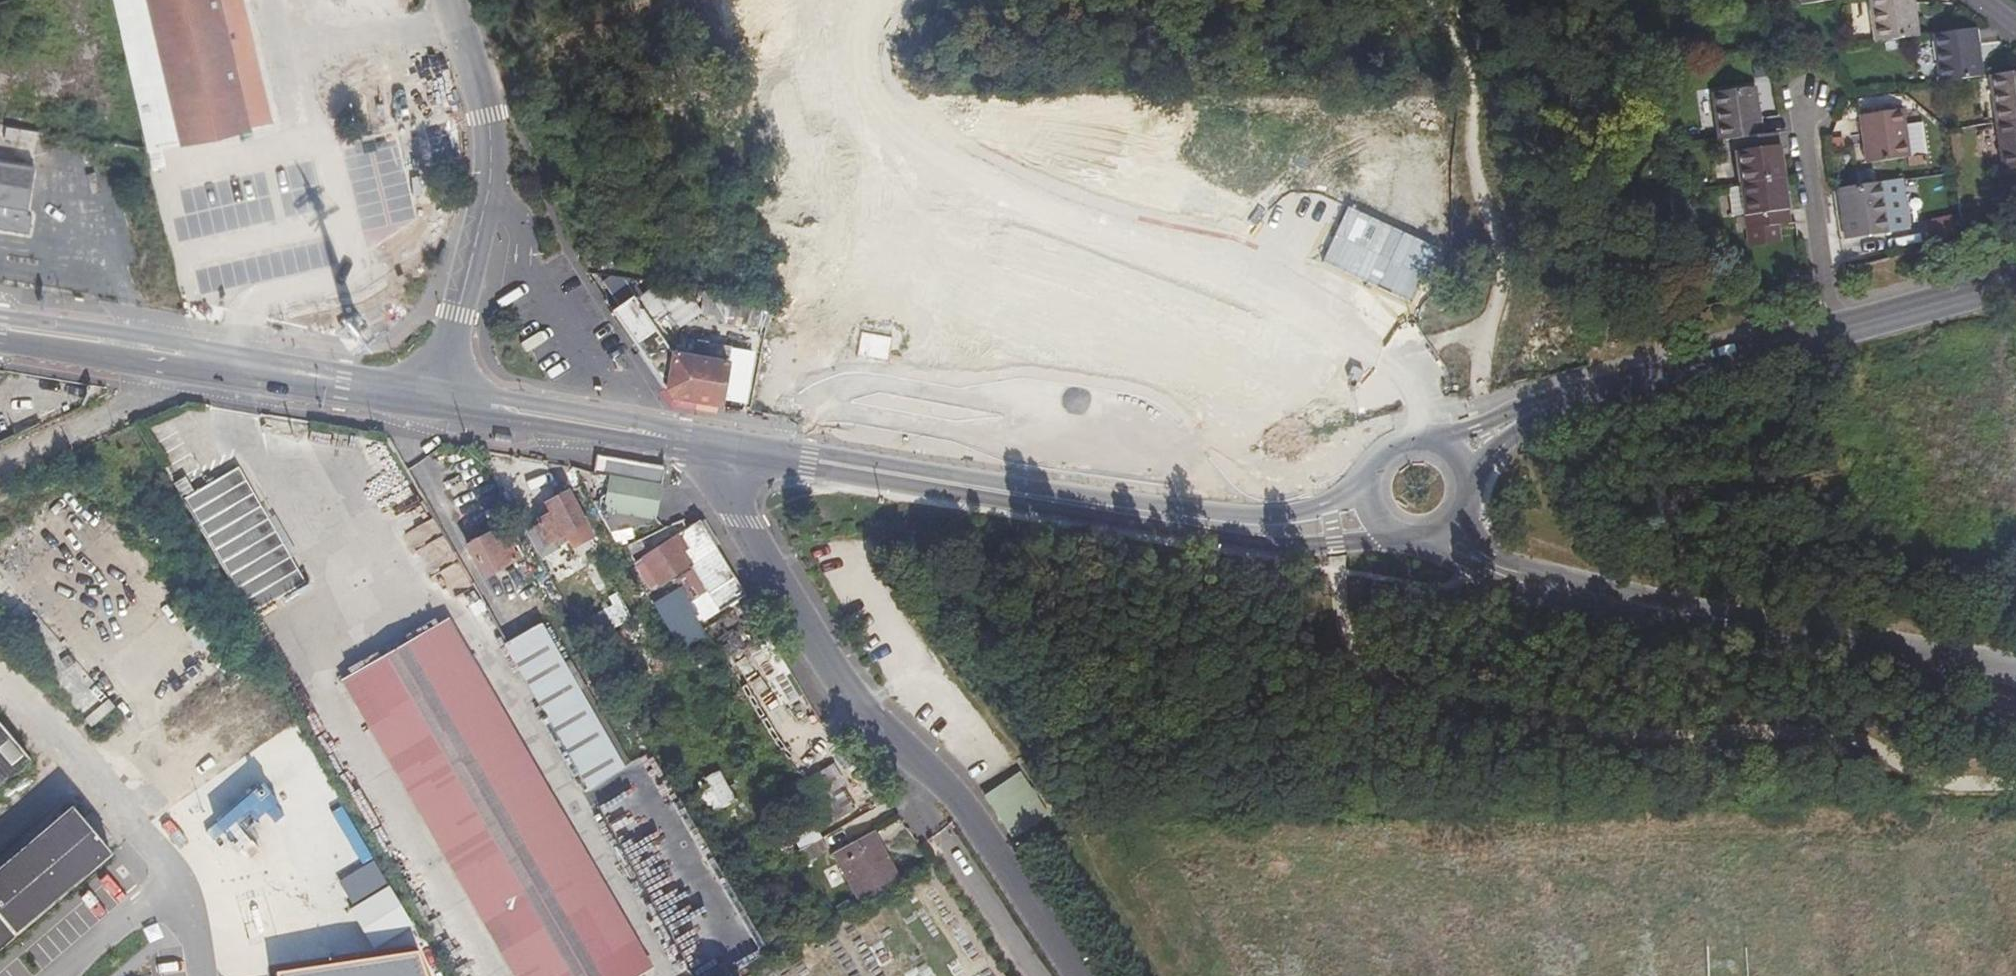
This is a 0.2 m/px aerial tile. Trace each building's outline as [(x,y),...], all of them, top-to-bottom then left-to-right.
[(160,180),(171,178),(166,157),(187,153),(152,0),(118,0),(160,180)] [(187,153),(188,156),(249,143),(248,137),(256,136),(254,124),(245,126),(218,0),(152,0),(187,153)] [(1913,0),(1868,0),(1874,45),(1919,38),(1913,0)] [(1938,85),(1983,79),(1975,30),(1931,36),(1938,85)] [(2015,121),(2015,74),(1988,78),(1995,124),(2015,121)] [(1731,141),(1762,136),(1755,86),(1709,93),(1717,143),(1731,141)] [(1381,138),(1432,137),(1431,108),(1380,109),(1381,138)] [(1909,159),(1903,111),(1858,117),(1865,166),(1909,159)] [(1995,124),(2002,171),(2015,169),(2015,121),(1995,124)] [(32,145),(34,131),(2,127),(0,140),(0,141),(32,145)] [(1762,136),(1731,141),(1732,152),(1731,156),(1736,186),(1782,180),(1777,148),(1774,146),(1773,134),(1762,136)] [(25,234),(27,222),(28,217),(23,215),(30,169),(0,164),(0,230),(25,234)] [(1336,201),(1338,180),(1282,176),(1281,197),(1336,201)] [(1250,199),(1251,180),(1208,179),(1207,198),(1250,199)] [(1782,180),(1736,186),(1741,216),(1743,218),(1745,230),(1785,225),(1784,210),(1786,208),(1782,180)] [(1883,185),(1838,192),(1845,240),(1889,234),(1883,185)] [(1402,257),(1402,287),(1425,287),(1425,258),(1402,257)] [(766,328),(770,305),(703,295),(700,313),(719,316),(719,320),(766,328)] [(1063,337),(1064,295),(1040,295),(1039,336),(1063,337)] [(632,296),(611,310),(671,400),(719,410),(730,346),(687,339),(684,352),(674,351),(673,355),(666,346),(632,296)] [(593,454),(590,468),(662,480),(662,467),(593,454)] [(240,466),(184,493),(246,621),(302,595),(240,466)] [(662,480),(590,468),(587,487),(606,490),(605,504),(654,512),(662,480)] [(587,535),(563,492),(546,502),(550,508),(538,515),(538,520),(527,527),(540,550),(556,541),(568,536),(572,543),(587,535)] [(696,595),(733,575),(716,547),(709,551),(695,526),(637,553),(651,579),(680,564),(696,595)] [(19,555),(0,532),(0,571),(19,555)] [(488,536),(470,546),(486,574),(524,553),(515,537),(498,539),(488,536)] [(617,558),(604,536),(589,544),(607,576),(622,567),(617,558)] [(664,579),(638,594),(640,598),(655,623),(680,607),(664,579)] [(594,601),(602,629),(627,622),(619,594),(594,601)] [(714,638),(736,621),(728,610),(705,626),(714,638)] [(634,975),(439,627),(349,678),(516,975),(633,975),(634,975)] [(507,648),(588,791),(618,774),(539,631),(507,648)] [(28,764),(0,731),(0,788),(28,764)] [(798,788),(779,800),(802,840),(855,810),(830,769),(798,788)] [(706,817),(733,802),(715,771),(688,787),(706,817)] [(1020,776),(983,801),(1011,837),(1044,812),(1020,776)] [(779,800),(798,788),(792,779),(773,790),(779,800)] [(0,874),(0,942),(103,855),(68,817),(0,874)] [(876,832),(833,857),(861,905),(904,880),(876,832)] [(820,841),(800,852),(807,866),(827,854),(820,841)] [(362,961),(280,971),(281,975),(426,975),(416,954),(395,955),(362,961)]
